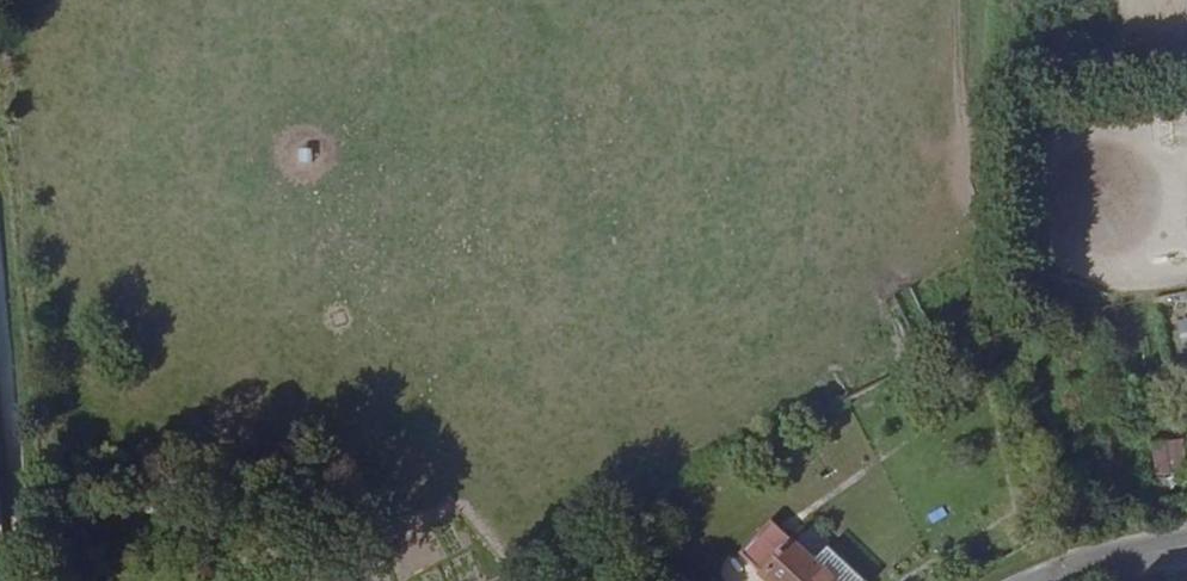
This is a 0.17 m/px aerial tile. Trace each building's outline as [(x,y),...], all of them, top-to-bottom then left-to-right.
[(1186,342),(1186,318),(1177,321),(1182,343),(1186,342)] [(1154,465),(1184,464),(1183,440),(1153,441),(1154,465)] [(825,557),(812,570),(810,568),(766,528),(736,561),(758,580),(852,580),(825,557)]
